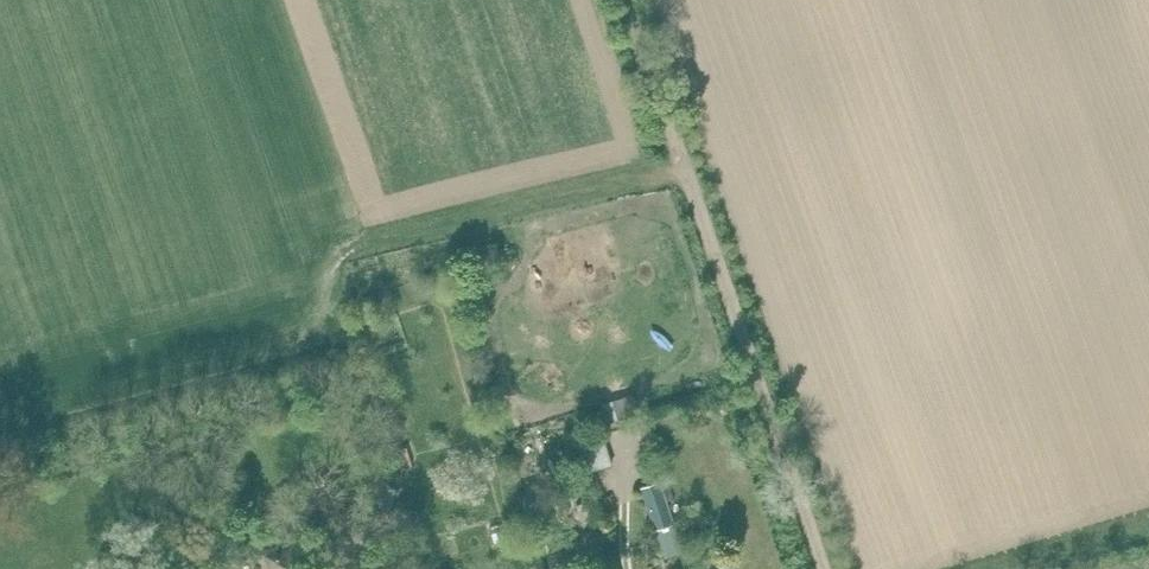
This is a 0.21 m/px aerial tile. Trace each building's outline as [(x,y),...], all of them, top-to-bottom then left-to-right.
[(632,393),(601,404),(606,419),(637,409),(632,393)] [(574,435),(582,464),(598,460),(589,431),(574,435)] [(393,450),(399,470),(412,465),(406,446),(393,450)] [(657,530),(675,524),(661,481),(643,487),(657,530)] [(174,508),(186,500),(181,492),(169,500),(174,508)] [(589,502),(577,505),(583,526),(596,523),(589,502)] [(575,547),(551,555),(555,566),(579,559),(575,547)]
